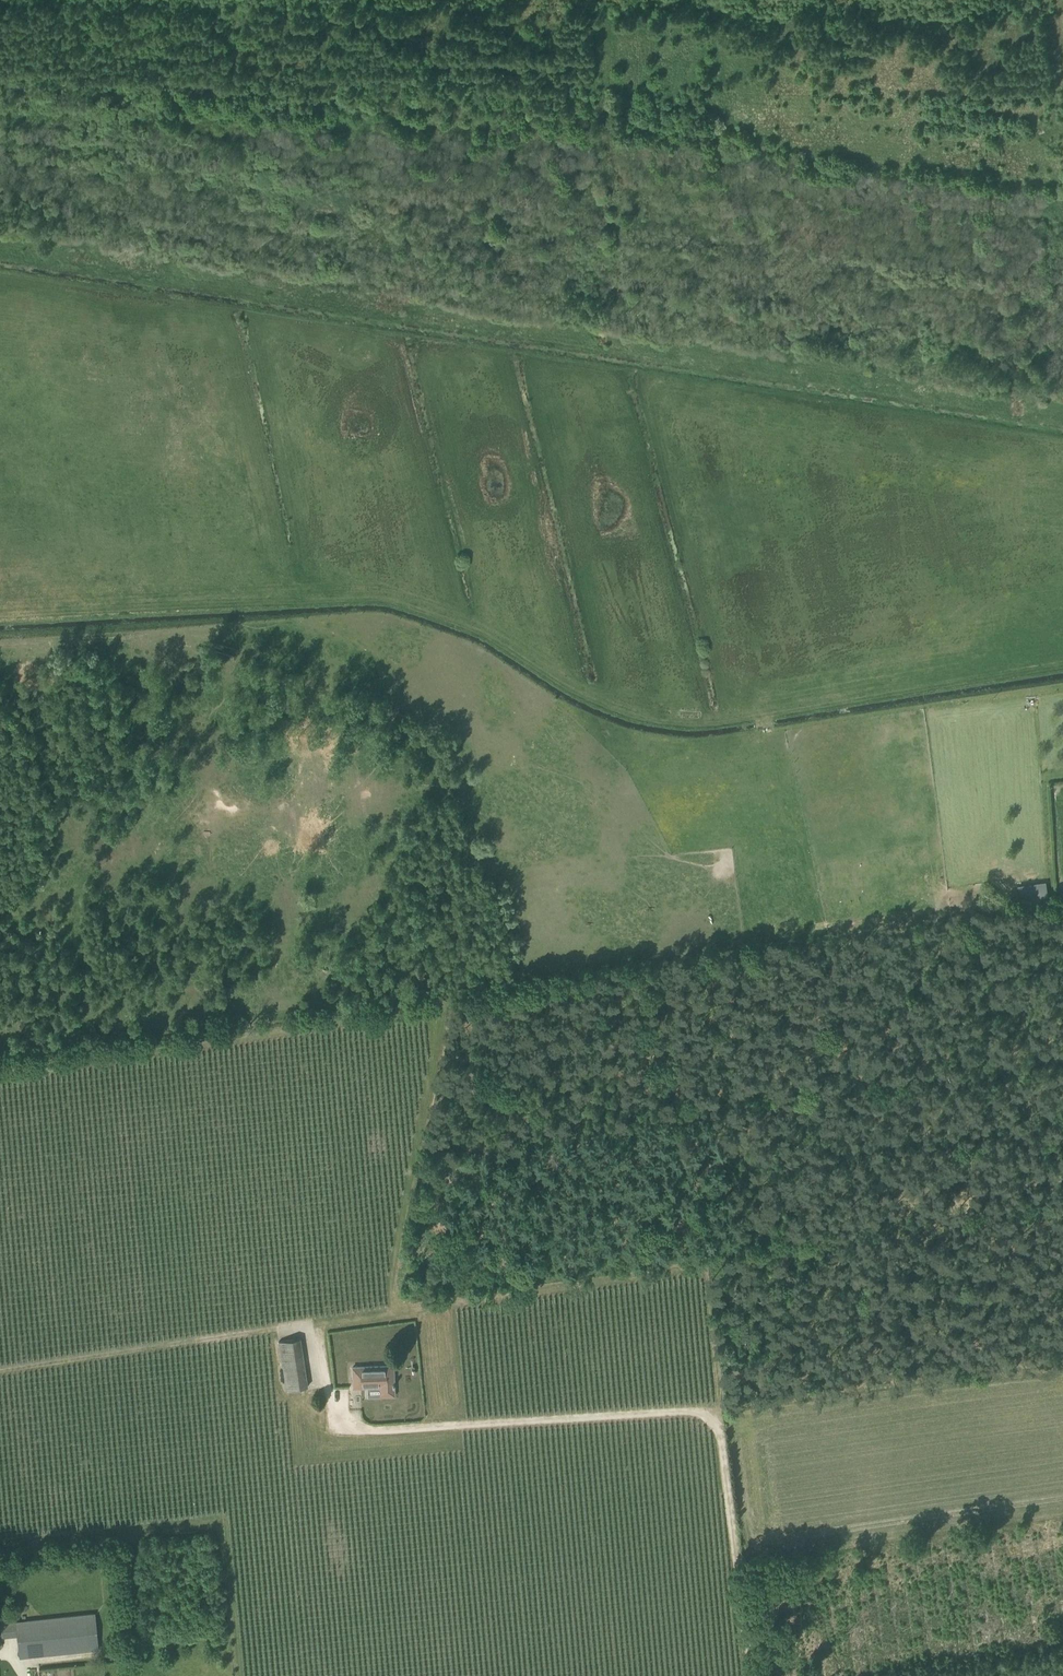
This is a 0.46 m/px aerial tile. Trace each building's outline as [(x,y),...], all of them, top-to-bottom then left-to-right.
[(286,1389),(308,1386),(300,1338),(279,1341),(286,1389)] [(395,1395),(394,1384),(394,1365),(353,1367),(353,1387),(383,1386),(384,1395),(395,1395)] [(99,1648),(95,1613),(2,1623),(4,1637),(17,1636),(20,1657),(99,1648)]
